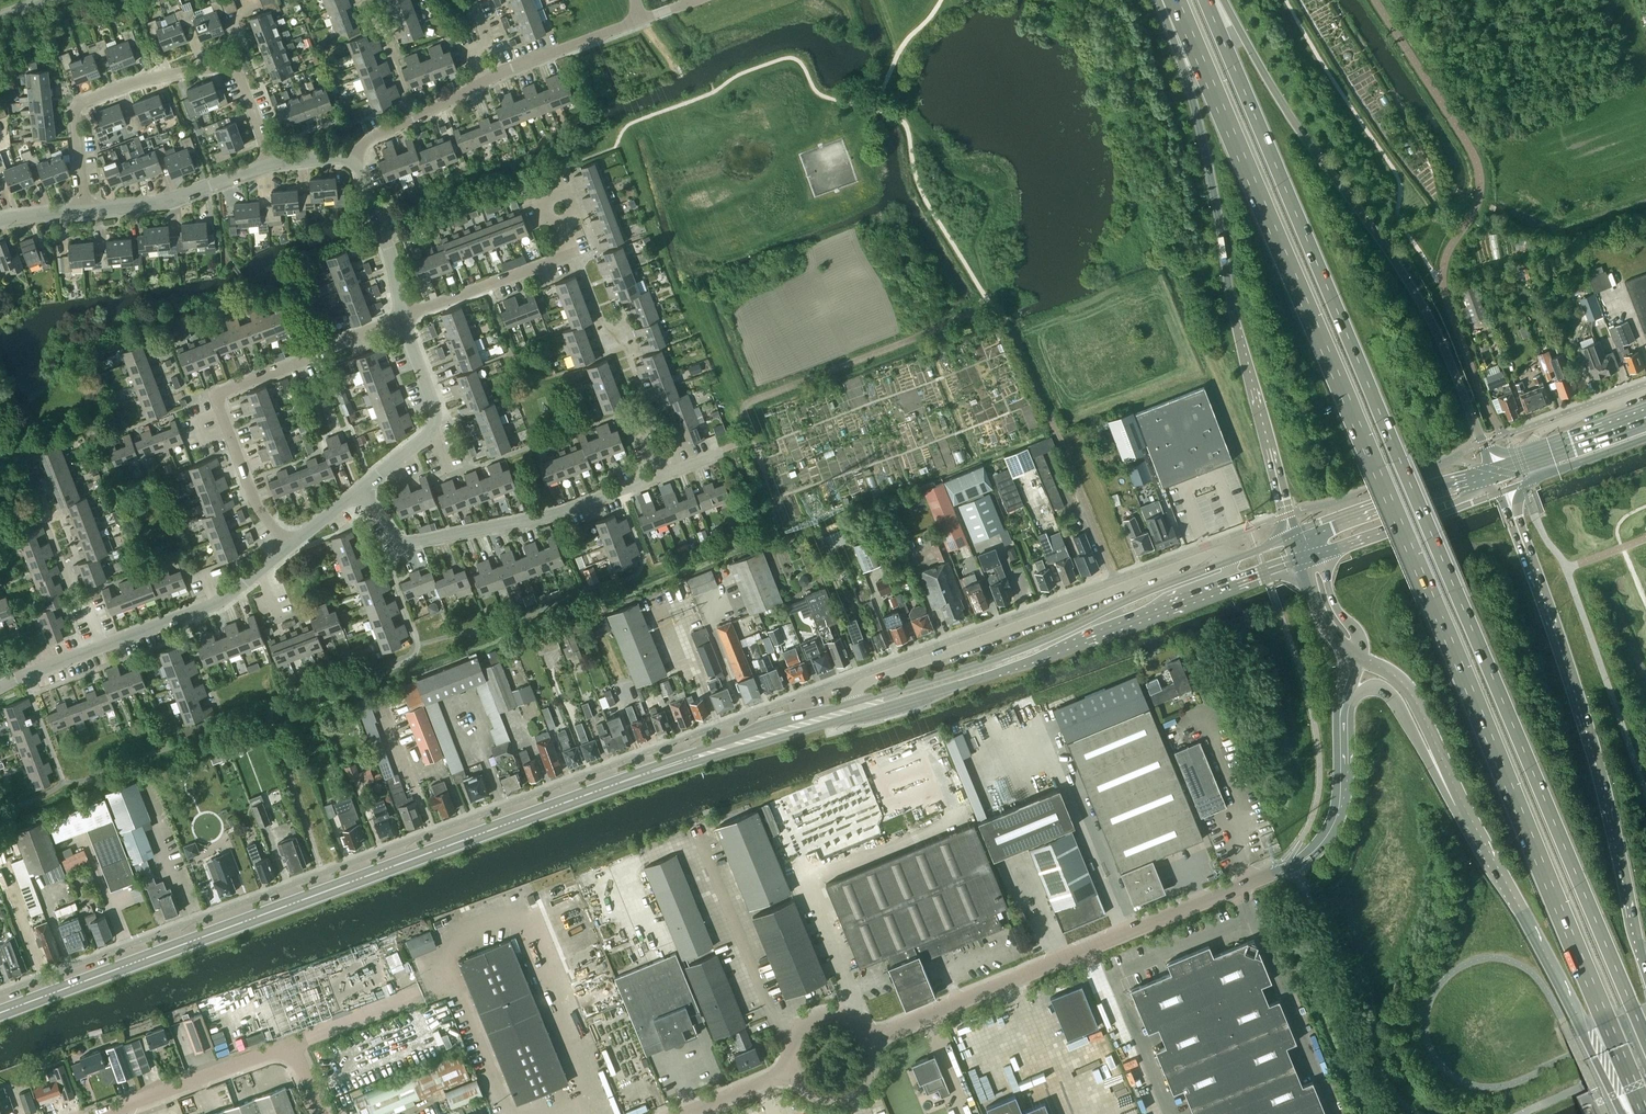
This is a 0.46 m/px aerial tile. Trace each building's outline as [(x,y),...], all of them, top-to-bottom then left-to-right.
[(220,1),(220,0),(214,0),(210,2),(214,11),(205,14),(213,35),(224,30),(218,15),(225,13),(223,8),(220,1)] [(275,22),(274,20),(271,13),(281,9),(277,0),(263,6),(265,12),(250,17),(255,30),(275,22)] [(327,9),(349,1),(348,0),(323,0),(327,9)] [(395,18),(415,11),(411,0),(410,0),(391,7),(386,9),(389,15),(393,13),(395,18)] [(518,17),(537,10),(534,0),(529,0),(514,6),(516,12),(512,13),(514,19),(518,17)] [(332,24),(349,18),(345,8),(350,6),(349,1),(327,9),(332,24)] [(223,8),(225,13),(225,14),(237,9),(235,3),(223,8)] [(168,24),(176,45),(187,41),(182,25),(188,23),(184,12),(182,8),(173,12),(165,15),(168,24)] [(184,12),(188,23),(189,26),(195,24),(201,39),(213,35),(205,14),(203,9),(194,12),(192,8),(184,12)] [(518,17),(520,23),(516,24),(518,30),(522,28),(541,21),(537,10),(518,17)] [(397,25),(399,29),(419,22),(415,11),(395,18),(390,20),(393,26),(397,25)] [(255,30),(259,42),(280,35),(279,33),(276,25),(285,22),(283,17),(274,20),(275,22),(255,30)] [(360,31),(358,26),(353,28),(349,18),(332,24),(338,39),(360,31)] [(156,19),(147,22),(152,37),(158,34),(164,49),(176,45),(168,24),(163,26),(161,19),(156,20),(156,19)] [(523,41),(546,32),(541,21),(522,28),(524,34),(520,35),(523,41)] [(404,41),(424,33),(419,22),(399,29),(394,31),(397,38),(402,36),(404,41)] [(137,42),(131,28),(122,31),(126,40),(117,44),(124,64),(136,60),(130,45),(137,42)] [(259,42),(264,55),(284,47),(284,45),(281,38),(290,34),(288,29),(279,33),(280,35),(259,42)] [(347,41),(352,53),(379,43),(377,37),(369,40),(366,34),(347,41)] [(104,38),(95,41),(101,56),(107,53),(113,69),(124,64),(117,44),(108,47),(104,38)] [(90,54),(81,57),(89,78),(100,73),(95,58),(101,56),(95,41),(87,45),(90,54)] [(264,55),(269,67),(289,60),(288,58),(285,50),(295,47),(293,42),(284,45),(284,47),(264,55)] [(356,65),(375,58),(373,52),(382,48),(379,43),(352,53),(356,65)] [(443,52),(440,44),(434,46),(445,74),(457,69),(450,50),(443,52)] [(433,78),(445,74),(434,46),(428,48),(432,57),(426,59),(433,78)] [(77,82),(89,78),(81,57),(72,60),(69,51),(60,55),(65,69),(71,67),(77,82)] [(421,82),(433,78),(426,59),(420,61),(417,52),(411,55),(421,82)] [(298,54),(288,58),(289,60),(269,67),(274,80),(294,72),(290,62),(299,59),(298,54)] [(409,87),(421,82),(411,55),(405,57),(408,65),(402,68),(409,87)] [(356,65),(360,76),(388,66),(386,60),(377,64),(375,58),(356,65)] [(27,75),(28,85),(49,83),(48,69),(39,70),(37,60),(25,61),(26,64),(15,65),(17,76),(27,75)] [(360,76),(365,88),(384,81),(382,75),(390,72),(388,66),(360,76)] [(551,76),(562,104),(574,100),(567,80),(561,83),(557,74),(551,76)] [(543,90),(550,109),(562,104),(551,76),(546,79),(549,87),(543,90)] [(228,102),(223,88),(216,90),(212,80),(200,84),(207,105),(217,101),(219,106),(228,102)] [(312,90),(320,111),(333,106),(325,85),(315,89),(311,80),(307,82),(310,91),(312,90)] [(365,88),(369,100),(397,89),(395,84),(386,87),(384,81),(365,88)] [(29,98),(51,96),(49,83),(28,85),(29,96),(19,97),(20,102),(30,101),(29,98)] [(528,85),(539,113),(550,109),(543,90),(537,92),(534,83),(528,85)] [(198,108),(207,105),(200,84),(187,89),(191,100),(184,102),(190,117),(200,113),(198,108)] [(294,86),(298,96),(300,95),(307,115),(320,111),(312,90),(310,91),(302,94),(299,84),(294,86)] [(520,98),(527,118),(539,113),(528,85),(522,87),(526,96),(520,98)] [(282,91),(285,100),(287,99),(295,120),(307,115),(300,95),(298,96),(290,98),(287,89),(282,91)] [(374,112),(393,105),(391,98),(399,95),(397,89),(369,100),(374,112)] [(515,122),(527,118),(520,98),(514,101),(511,92),(505,94),(515,122)] [(146,98),(154,118),(163,115),(165,120),(175,116),(169,101),(163,104),(159,93),(146,98)] [(287,99),(285,100),(278,103),(274,94),(269,96),(273,105),(275,104),(282,125),(295,120),(287,99)] [(496,108),(500,119),(503,127),(504,126),(515,122),(505,94),(499,96),(502,105),(496,108)] [(31,112),(52,109),(51,96),(29,98),(30,101),(30,109),(21,110),(21,115),(31,114),(31,112)] [(154,118),(146,98),(133,103),(137,113),(131,116),(137,130),(146,127),(144,122),(154,118)] [(119,103),(108,107),(115,128),(124,124),(128,134),(137,130),(131,116),(125,118),(119,103)] [(106,131),(115,128),(108,107),(96,112),(101,125),(95,127),(100,142),(109,138),(106,131)] [(32,125),(54,122),(52,109),(31,112),(31,114),(32,122),(22,123),(23,128),(33,127),(32,125)] [(507,135),(504,126),(503,127),(500,119),(490,123),(488,117),(483,119),(492,141),(507,135)] [(216,132),(219,140),(240,133),(235,121),(227,124),(224,118),(203,126),(207,135),(216,132)] [(477,146),(492,141),(483,119),(478,121),(481,127),(471,130),(477,146)] [(24,141),(34,140),(34,138),(55,136),(54,122),(32,125),(33,127),(34,135),(24,136),(24,141)] [(205,132),(203,126),(195,129),(198,135),(205,132)] [(461,152),(477,146),(471,130),(461,134),(459,128),(453,130),(461,152)] [(244,144),(240,133),(219,140),(223,149),(213,153),(217,162),(231,156),(229,150),(244,144)] [(133,138),(136,146),(142,144),(139,135),(133,138)] [(189,152),(195,150),(196,150),(190,135),(181,139),(185,148),(176,151),(184,172),(195,167),(189,152)] [(437,139),(439,143),(446,163),(458,158),(450,138),(444,141),(443,137),(437,139)] [(410,171),(421,166),(422,166),(415,148),(415,147),(412,138),(405,141),(409,149),(403,151),(410,171)] [(435,167),(446,163),(439,143),(433,145),(432,141),(426,144),(427,148),(435,167)] [(155,150),(145,154),(141,144),(136,146),(140,155),(142,154),(150,175),(163,170),(160,163),(155,150)] [(155,150),(160,163),(166,161),(172,176),(184,172),(176,151),(175,152),(173,147),(165,150),(163,145),(154,149),(155,150)] [(398,175),(410,171),(403,151),(397,154),(394,145),(388,147),(398,175)] [(423,171),(435,167),(427,148),(422,150),(421,146),(415,147),(415,148),(422,166),(421,166),(423,171)] [(386,180),(398,175),(388,147),(382,149),(385,158),(379,160),(386,180)] [(50,158),(57,179),(70,174),(62,153),(52,157),(49,148),(44,150),(48,159),(50,158)] [(25,162),(16,165),(23,186),(35,181),(29,166),(35,164),(32,154),(30,149),(21,152),(25,162)] [(130,159),(138,180),(150,175),(142,154),(140,155),(132,158),(129,149),(124,151),(127,160),(130,159)] [(110,151),(114,161),(116,160),(124,180),(123,180),(125,184),(138,180),(130,159),(127,160),(120,163),(115,150),(110,151)] [(32,154),(35,164),(37,163),(45,183),(57,179),(50,158),(48,159),(40,162),(37,152),(32,154)] [(98,156),(101,165),(103,165),(111,185),(123,180),(124,180),(116,160),(114,161),(106,163),(102,154),(98,156)] [(6,175),(12,190),(23,186),(16,165),(7,168),(3,159),(0,160),(0,177),(6,175)] [(574,176),(576,182),(602,172),(597,160),(581,167),(583,172),(574,176)] [(589,190),(606,183),(602,172),(576,182),(579,188),(587,184),(589,190)] [(336,185),(336,176),(322,178),(324,199),(334,198),(335,206),(345,205),(343,185),(336,185)] [(315,200),(324,199),(322,178),(310,179),(311,193),(304,193),(305,209),(315,208),(315,200)] [(582,198),(585,204),(610,194),(606,183),(589,190),(591,195),(582,198)] [(284,190),(286,212),(296,211),(297,219),(306,218),(305,209),(304,193),(298,194),(297,189),(284,190)] [(286,212),(284,190),(271,191),(273,205),(266,206),(267,215),(267,222),(268,222),(268,225),(281,224),(280,213),(286,212)] [(596,207),(598,212),(614,205),(610,194),(585,204),(587,210),(596,207)] [(516,199),(511,201),(514,208),(519,206),(516,199)] [(267,222),(267,215),(260,215),(259,201),(247,203),(249,224),(258,223),(259,231),(268,230),(268,225),(268,222),(267,222)] [(236,218),(229,218),(230,234),(240,233),(239,225),(249,224),(247,203),(234,204),(236,218)] [(494,211),(502,208),(500,203),(492,206),(494,211)] [(593,226),(618,217),(614,205),(598,212),(600,217),(591,220),(593,226)] [(494,211),(492,206),(485,208),(487,214),(494,211)] [(477,209),(469,212),(471,217),(479,215),(477,209)] [(510,217),(517,237),(529,233),(521,213),(515,215),(514,212),(508,214),(509,217),(510,217)] [(461,224),(468,221),(466,215),(459,218),(461,224)] [(498,221),(506,241),(517,237),(510,217),(509,217),(504,219),(502,216),(497,218),(498,221)] [(604,229),(606,234),(623,228),(618,217),(593,226),(595,232),(604,229)] [(461,224),(459,218),(452,221),(454,226),(461,224)] [(495,245),(506,241),(498,221),(493,223),(491,220),(486,222),(487,225),(495,245)] [(206,221),(194,222),(196,244),(206,243),(206,249),(216,248),(214,232),(207,233),(206,221)] [(183,235),(176,236),(178,252),(187,251),(187,245),(196,244),(194,222),(182,224),(183,235)] [(441,223),(436,225),(439,232),(444,230),(441,223)] [(484,250),(495,245),(487,225),(482,228),(480,224),(475,226),(476,230),(484,250)] [(167,253),(178,252),(176,236),(169,236),(168,225),(156,226),(159,253),(159,255),(167,254),(167,253)] [(138,239),(139,248),(140,255),(149,254),(159,253),(156,226),(144,227),(145,239),(138,239)] [(472,254),(484,250),(476,230),(470,232),(469,228),(464,231),(465,234),(472,254)] [(602,249),(627,239),(623,228),(606,234),(608,239),(599,242),(602,249)] [(289,240),(287,232),(282,232),(280,235),(281,243),(289,240)] [(461,258),(472,254),(465,234),(459,236),(458,233),(453,235),(454,238),(461,258)] [(42,262),(43,265),(44,268),(50,265),(49,263),(50,263),(44,247),(38,250),(33,237),(20,242),(29,266),(42,262)] [(131,237),(119,239),(121,261),(122,266),(141,264),(140,255),(139,248),(132,249),(131,237)] [(450,262),(451,262),(461,258),(454,238),(448,240),(447,237),(441,239),(443,243),(450,262)] [(108,251),(101,252),(103,268),(112,267),(112,262),(121,261),(119,239),(106,240),(108,251)] [(23,268),(18,254),(11,256),(5,240),(0,242),(0,263),(2,269),(9,266),(12,272),(23,268)] [(93,269),(103,268),(101,252),(94,252),(93,241),(81,242),(83,264),(93,263),(93,269)] [(81,264),(83,264),(81,242),(69,244),(70,255),(63,256),(64,271),(82,270),(81,264)] [(453,268),(451,262),(450,262),(443,243),(436,246),(438,250),(434,252),(441,272),(453,268)] [(599,268),(627,258),(622,245),(603,253),(606,259),(597,263),(599,268)] [(430,276),(441,272),(434,252),(432,247),(425,250),(427,255),(423,256),(422,256),(430,276)] [(351,262),(351,261),(349,256),(352,255),(350,249),(326,258),(331,269),(351,262)] [(418,281),(430,276),(422,256),(423,256),(421,251),(414,254),(416,259),(411,261),(418,281)] [(508,269),(530,261),(527,253),(505,262),(508,269)] [(610,271),(612,277),(631,270),(627,258),(599,268),(601,274),(610,271)] [(355,273),(355,272),(353,267),(356,266),(354,260),(351,261),(351,262),(331,269),(335,280),(355,273)] [(1531,265),(1534,272),(1540,269),(1538,262),(1531,265)] [(1594,292),(1611,286),(1605,270),(1603,271),(1601,265),(1588,270),(1591,276),(1588,277),(1594,292)] [(1529,274),(1527,268),(1516,271),(1518,277),(1529,274)] [(606,286),(608,292),(636,281),(631,270),(612,277),(614,283),(606,286)] [(359,284),(359,283),(357,278),(360,277),(358,271),(355,272),(355,273),(335,280),(339,291),(359,284)] [(1625,280),(1645,335),(1645,272),(1625,280)] [(555,283),(560,295),(579,287),(579,288),(585,285),(582,279),(577,281),(575,275),(555,283)] [(640,293),(636,281),(608,292),(610,298),(619,294),(621,301),(632,297),(632,296),(640,293)] [(363,295),(361,289),(365,288),(362,282),(359,283),(359,284),(339,291),(343,302),(363,295)] [(1486,316),(1475,285),(1462,289),(1473,320),(1486,316)] [(589,297),(586,290),(581,292),(579,288),(579,287),(560,295),(564,306),(583,298),(583,299),(589,297)] [(541,315),(533,292),(532,289),(525,292),(528,301),(524,302),(530,319),(541,315)] [(633,313),(654,305),(649,290),(640,293),(632,296),(632,297),(636,306),(631,308),(633,313)] [(368,306),(365,300),(369,299),(367,293),(363,295),(343,302),(348,314),(368,306)] [(1603,315),(1594,293),(1581,298),(1589,320),(1603,315)] [(530,319),(524,302),(518,304),(515,296),(509,298),(519,323),(530,319)] [(501,311),(507,328),(519,323),(509,298),(503,300),(506,309),(501,311)] [(564,306),(568,317),(587,310),(593,308),(590,301),(585,303),(583,299),(583,298),(564,306)] [(289,327),(279,300),(272,302),(276,311),(270,314),(277,332),(289,327)] [(352,325),(372,318),(370,311),(373,310),(371,304),(368,306),(348,314),(352,325)] [(643,326),(660,319),(654,305),(633,313),(634,318),(640,316),(643,325),(643,326)] [(445,325),(465,317),(461,306),(441,313),(444,320),(440,321),(442,327),(446,325),(445,325)] [(265,336),(277,332),(270,314),(264,316),(261,307),(255,309),(265,336)] [(265,336),(255,309),(249,311),(252,320),(247,322),(253,341),(265,336)] [(582,325),(589,322),(597,319),(595,312),(589,314),(587,310),(568,317),(572,327),(572,328),(582,324),(582,325)] [(242,345),(253,341),(247,322),(241,325),(237,315),(231,318),(242,345)] [(447,338),(450,336),(470,328),(465,317),(445,325),(446,325),(448,331),(444,332),(447,338)] [(223,331),(230,350),(242,345),(231,318),(226,320),(229,329),(223,331)] [(648,337),(664,331),(660,319),(643,326),(643,325),(635,329),(637,335),(646,332),(648,337)] [(1628,347),(1625,348),(1624,345),(1635,340),(1628,321),(1610,328),(1622,360),(1626,359),(1631,372),(1644,367),(1638,351),(1630,354),(1628,347)] [(218,354),(230,350),(223,331),(217,334),(214,324),(207,327),(212,340),(213,340),(218,354)] [(584,329),(582,325),(582,324),(572,328),(572,327),(562,331),(567,343),(586,335),(586,336),(592,333),(589,327),(584,329)] [(1520,328),(1524,338),(1530,336),(1526,326),(1520,328)] [(454,347),(474,339),(470,328),(450,336),(452,342),(449,343),(451,349),(454,347)] [(643,352),(669,342),(664,331),(648,337),(650,342),(641,345),(643,352)] [(588,340),(586,336),(586,335),(567,343),(571,354),(590,346),(590,347),(596,345),(593,338),(588,340)] [(220,359),(218,354),(213,340),(212,340),(207,342),(205,338),(200,340),(201,344),(209,363),(220,359)] [(455,360),(458,358),(478,351),(474,339),(454,347),(456,353),(453,354),(455,360)] [(1596,377),(1606,373),(1598,350),(1603,348),(1600,341),(1582,348),(1591,374),(1594,373),(1596,377)] [(122,351),(122,352),(127,363),(147,355),(144,349),(148,348),(146,342),(122,351)] [(190,348),(198,368),(209,363),(201,344),(196,346),(194,342),(189,345),(190,348)] [(592,351),(590,347),(590,346),(571,354),(575,365),(600,356),(597,349),(592,351)] [(186,372),(198,368),(190,348),(185,351),(183,347),(177,349),(186,372)] [(355,357),(360,370),(379,362),(377,356),(386,353),(383,347),(355,357)] [(1605,354),(1603,348),(1598,350),(1606,373),(1617,369),(1615,365),(1618,364),(1613,351),(1605,354)] [(636,366),(638,372),(666,361),(661,349),(642,356),(644,362),(636,366)] [(1577,392),(1571,375),(1564,357),(1553,361),(1548,350),(1536,354),(1543,373),(1555,368),(1559,379),(1556,381),(1562,397),(1577,392)] [(483,362),(478,351),(458,358),(460,364),(457,365),(459,371),(483,362)] [(127,363),(131,374),(151,366),(149,361),(152,359),(150,354),(147,355),(127,363)] [(611,371),(616,369),(614,363),(609,364),(607,359),(587,367),(591,378),(611,371)] [(649,374),(651,380),(670,373),(666,361),(638,372),(640,377),(649,374)] [(365,381),(392,371),(390,365),(381,368),(379,362),(360,370),(365,381)] [(694,374),(703,371),(699,363),(691,366),(694,374)] [(151,366),(131,374),(135,385),(155,377),(153,372),(156,370),(154,365),(151,366)] [(453,391),(480,380),(476,368),(457,375),(459,382),(450,385),(453,391)] [(1487,376),(1492,388),(1507,382),(1503,370),(1487,376)] [(365,381),(369,393),(388,386),(386,380),(394,377),(392,371),(365,381)] [(615,382),(616,382),(620,380),(618,374),(613,376),(611,371),(591,378),(595,389),(615,382)] [(675,384),(670,373),(651,380),(653,386),(645,389),(647,395),(675,384)] [(860,375),(844,381),(850,394),(865,388),(860,375)] [(1540,387),(1532,390),(1527,392),(1525,388),(1527,387),(1525,380),(1517,383),(1527,411),(1551,403),(1540,375),(1534,377),(1536,384),(1539,383),(1540,387)] [(135,385),(139,396),(159,389),(159,388),(157,383),(160,381),(158,376),(155,377),(135,385)] [(336,388),(343,385),(340,377),(333,380),(336,388)] [(291,390),(286,378),(280,380),(285,392),(291,390)] [(463,394),(466,399),(485,392),(480,380),(453,391),(455,397),(463,394)] [(595,389),(600,401),(620,393),(624,391),(622,385),(617,387),(616,382),(615,382),(595,389)] [(660,404),(671,400),(671,399),(679,396),(675,384),(647,395),(649,401),(658,397),(660,404)] [(241,402),(243,408),(271,398),(266,385),(247,393),(249,399),(241,402)] [(369,393),(373,405),(401,394),(399,388),(390,392),(388,386),(369,393)] [(1134,413),(1140,428),(1162,487),(1232,460),(1203,386),(1134,413)] [(1506,394),(1499,396),(1504,410),(1506,409),(1509,418),(1518,414),(1516,408),(1518,407),(1511,386),(1504,388),(1506,394)] [(139,396),(143,407),(163,400),(163,399),(161,394),(164,393),(162,387),(159,388),(159,389),(139,396)] [(462,415),(475,410),(475,409),(489,404),(485,392),(466,399),(468,405),(459,409),(462,415)] [(604,412),(629,403),(626,396),(621,398),(620,393),(600,401),(604,412)] [(688,393),(679,396),(671,399),(671,400),(675,409),(670,411),(672,416),(693,408),(688,393)] [(347,394),(339,396),(342,403),(349,400),(347,394)] [(395,403),(403,400),(401,394),(373,405),(378,416),(397,409),(395,403)] [(148,419),(168,411),(165,405),(169,404),(167,398),(163,399),(163,400),(143,407),(148,419)] [(275,409),(271,398),(243,408),(245,414),(254,411),(256,417),(275,409)] [(349,400),(342,403),(346,415),(355,412),(350,400),(349,400)] [(479,421),(499,413),(494,402),(489,404),(475,409),(475,410),(477,415),(473,417),(475,423),(479,421)] [(699,423),(693,408),(672,416),(673,421),(679,419),(682,429),(699,423)] [(250,426),(252,432),(280,421),(275,409),(256,417),(258,422),(250,426)] [(378,416),(382,428),(410,417),(408,412),(399,415),(397,409),(378,416)] [(1132,410),(1107,420),(1123,460),(1142,452),(1139,444),(1144,442),(1132,410)] [(480,434),(484,432),(483,432),(503,424),(499,413),(479,421),(481,427),(478,428),(480,434)] [(387,440),(406,433),(403,427),(412,423),(410,417),(382,428),(387,440)] [(162,431),(168,447),(184,442),(175,420),(170,422),(172,428),(162,431)] [(284,433),(280,421),(252,432),(254,437),(263,434),(265,440),(284,433)] [(624,448),(617,429),(611,431),(607,422),(602,424),(612,452),(624,448)] [(705,438),(699,423),(682,429),(686,439),(681,441),(683,446),(705,438)] [(484,445),(488,443),(507,435),(503,424),(483,432),(484,432),(486,438),(482,439),(484,445)] [(601,457),(612,452),(602,424),(596,427),(599,435),(593,438),(601,457)] [(154,453),(168,447),(162,431),(152,435),(150,429),(145,431),(154,453)] [(139,458),(154,453),(145,431),(141,433),(143,439),(133,442),(133,443),(139,458)] [(588,461),(589,461),(601,457),(593,438),(587,440),(584,431),(578,434),(583,447),(588,461)] [(128,463),(139,458),(133,443),(133,442),(130,433),(123,436),(127,445),(122,447),(128,463)] [(258,449),(261,455),(288,444),(284,433),(265,440),(267,446),(258,449)] [(338,434),(332,436),(342,462),(353,457),(347,440),(341,442),(338,434)] [(364,435),(357,437),(360,444),(367,442),(364,435)] [(488,443),(490,449),(486,450),(488,456),(511,447),(507,435),(488,443)] [(330,466),(331,466),(342,462),(332,436),(326,438),(329,447),(324,449),(327,459),(328,459),(330,466)] [(1032,458),(1042,454),(1056,448),(1052,437),(1027,447),(1032,458)] [(116,467),(128,463),(122,447),(117,449),(113,439),(107,442),(116,467)] [(44,462),(64,454),(60,442),(40,450),(42,457),(39,458),(41,463),(44,462)] [(293,457),(288,444),(261,455),(263,461),(271,457),(274,464),(293,457)] [(591,466),(589,461),(588,461),(583,447),(577,449),(575,445),(570,447),(571,451),(572,451),(579,471),(591,466)] [(1036,468),(1034,463),(1032,458),(1027,447),(1004,457),(1009,469),(1012,478),(1036,468)] [(568,475),(579,471),(572,451),(571,451),(566,453),(564,449),(559,452),(560,455),(561,455),(568,475)] [(28,463),(30,462),(33,461),(30,454),(25,456),(28,463)] [(48,473),(68,465),(64,454),(44,462),(46,468),(43,469),(45,474),(48,473)] [(549,460),(557,479),(568,475),(561,455),(560,455),(555,458),(553,454),(548,456),(549,460)] [(1045,459),(1042,454),(1032,458),(1034,463),(1045,459)] [(189,468),(194,480),(213,473),(211,467),(219,463),(217,457),(189,468)] [(335,475),(331,466),(330,466),(328,459),(327,459),(318,462),(316,457),(311,459),(319,481),(335,475)] [(537,460),(545,483),(557,479),(549,460),(544,462),(542,458),(537,460)] [(305,486),(319,481),(311,459),(306,461),(308,466),(298,470),(305,486)] [(1047,464),(1045,459),(1034,463),(1036,468),(1047,464)] [(1152,478),(1145,459),(1126,466),(1133,485),(1152,478)] [(502,470),(499,461),(493,463),(504,491),(516,487),(509,467),(502,470)] [(173,470),(170,463),(163,465),(166,473),(173,470)] [(492,496),(504,491),(493,463),(488,466),(491,474),(485,477),(492,496)] [(1038,474),(1049,469),(1047,464),(1036,468),(1038,474)] [(53,484),(73,476),(68,465),(48,473),(51,479),(47,480),(49,485),(53,484)] [(982,465),(942,481),(952,504),(966,498),(982,491),(991,488),(982,465)] [(286,468),(282,470),(290,492),(305,486),(298,470),(288,473),(286,468)] [(34,479),(39,476),(36,469),(31,471),(34,479)] [(1012,478),(1009,469),(993,475),(1008,512),(1023,505),(1012,478)] [(1051,475),(1049,469),(1038,474),(1041,479),(1051,475)] [(275,498),(290,492),(282,470),(277,472),(279,477),(268,481),(275,498)] [(492,496),(485,477),(479,479),(476,470),(470,472),(480,500),(492,496)] [(469,504),(480,500),(470,472),(464,474),(468,483),(462,485),(469,504)] [(198,492),(226,481),(224,475),(215,478),(213,473),(194,480),(198,492)] [(424,507),(436,503),(426,475),(419,477),(423,486),(417,488),(424,507)] [(1043,484),(1053,480),(1051,475),(1041,479),(1043,484)] [(42,484),(39,476),(34,479),(36,486),(42,484)] [(54,496),(57,495),(77,487),(73,476),(53,484),(55,490),(51,491),(54,496)] [(452,479),(447,481),(457,509),(469,504),(462,485),(456,488),(452,479)] [(1056,485),(1053,480),(1043,484),(1045,490),(1056,485)] [(198,492),(202,503),(222,496),(219,490),(228,487),(226,481),(198,492)] [(445,514),(457,509),(447,481),(441,483),(444,492),(438,494),(445,514)] [(925,495),(907,502),(909,508),(927,500),(939,530),(928,535),(938,561),(950,556),(947,549),(967,541),(952,504),(942,481),(923,490),(925,495)] [(412,512),(424,507),(417,488),(411,491),(408,482),(402,484),(412,512)] [(712,482),(707,484),(715,505),(731,499),(724,483),(714,487),(712,482)] [(400,517),(412,512),(402,484),(396,486),(399,495),(393,497),(400,517)] [(700,511),(715,505),(707,484),(702,485),(704,491),(694,494),(700,511)] [(1047,495),(1058,490),(1056,485),(1045,490),(1047,495)] [(689,515),(700,511),(694,494),(691,486),(684,488),(688,497),(683,499),(689,515)] [(58,508),(62,506),(81,498),(77,487),(57,495),(59,501),(56,502),(58,508)] [(553,490),(556,498),(562,496),(559,488),(553,490)] [(109,501),(116,498),(113,490),(106,492),(109,501)] [(1060,496),(1058,490),(1047,495),(1049,500),(1060,496)] [(42,501),(47,498),(45,491),(39,493),(42,501)] [(967,501),(959,505),(974,541),(1004,529),(989,492),(984,494),(982,491),(966,498),(967,501)] [(678,519),(689,515),(683,499),(678,501),(674,492),(668,494),(678,519)] [(1117,493),(1112,495),(1115,505),(1121,504),(1117,493)] [(667,524),(678,519),(668,494),(662,497),(666,505),(660,507),(667,524)] [(72,515),(91,508),(87,496),(81,498),(62,506),(64,512),(70,510),(72,515)] [(224,502),(222,496),(202,503),(207,515),(225,508),(235,505),(233,499),(224,502)] [(1052,505),(1062,501),(1060,496),(1049,500),(1052,505)] [(50,506),(47,498),(42,501),(45,508),(50,506)] [(656,528),(667,524),(660,507),(655,509),(652,500),(646,503),(656,528)] [(1064,506),(1062,501),(1052,505),(1054,511),(1064,506)] [(644,532),(656,528),(646,503),(640,505),(643,514),(638,516),(644,532)] [(74,521),(76,526),(95,519),(91,508),(72,515),(66,517),(69,524),(74,521)] [(202,517),(206,528),(226,521),(226,520),(224,515),(227,514),(225,508),(207,515),(202,517)] [(113,513),(117,523),(121,521),(118,511),(113,513)] [(1166,528),(1164,522),(1160,513),(1144,519),(1150,534),(1152,534),(1157,547),(1177,540),(1172,526),(1166,528)] [(596,522),(600,534),(628,523),(626,518),(617,521),(615,514),(596,522)] [(1137,554),(1153,548),(1146,531),(1140,534),(1133,516),(1124,520),(1137,554)] [(78,533),(80,537),(100,530),(95,519),(76,526),(70,528),(73,535),(78,533)] [(229,519),(226,520),(226,521),(206,528),(210,539),(230,532),(230,531),(228,526),(232,525),(229,519)] [(418,527),(420,532),(432,529),(430,523),(430,522),(418,527)] [(600,534),(605,546),(624,538),(621,533),(630,529),(628,523),(600,534)] [(846,526),(850,535),(856,533),(852,523),(846,526)] [(17,535),(22,547),(38,541),(36,535),(45,532),(43,526),(17,535)] [(845,529),(826,537),(830,548),(849,541),(845,529)] [(83,544),(84,548),(104,541),(100,530),(80,537),(75,539),(77,546),(83,544)] [(210,539),(214,550),(235,543),(234,542),(232,537),(236,536),(234,530),(230,531),(230,532),(210,539)] [(336,554),(352,548),(348,538),(354,536),(352,530),(330,539),(336,554)] [(706,530),(697,534),(700,540),(709,537),(706,530)] [(1074,566),(1060,531),(1047,537),(1045,532),(1038,535),(1048,563),(1055,562),(1063,583),(1075,578),(1071,567),(1074,566)] [(564,562),(555,538),(553,534),(547,537),(550,545),(544,548),(552,567),(564,562)] [(1088,572),(1098,568),(1091,551),(1084,534),(1073,538),(1080,555),(1074,557),(1081,574),(1083,574),(1083,575),(1089,573),(1088,572)] [(823,535),(808,541),(818,567),(828,563),(825,553),(829,551),(823,535)] [(605,546),(609,557),(637,547),(635,541),(626,544),(624,538),(605,546)] [(869,539),(853,545),(863,571),(879,564),(869,539)] [(26,558),(51,548),(49,542),(40,546),(38,541),(22,547),(26,558)] [(98,555),(99,556),(108,552),(104,541),(84,548),(79,550),(81,557),(87,555),(88,559),(89,559),(98,555)] [(235,543),(214,550),(219,562),(239,554),(237,548),(240,547),(238,541),(234,542),(235,543)] [(540,571),(552,567),(544,548),(538,550),(535,541),(529,543),(540,571)] [(574,545),(577,553),(584,551),(581,542),(574,545)] [(528,575),(540,571),(529,543),(524,545),(527,554),(521,556),(528,575)] [(675,546),(668,549),(670,555),(677,552),(675,546)] [(609,557),(614,570),(633,562),(630,556),(639,553),(637,547),(609,557)] [(26,558),(30,569),(47,563),(45,558),(53,554),(51,548),(26,558)] [(363,561),(361,556),(356,558),(352,548),(336,554),(341,569),(363,561)] [(997,604),(1010,599),(1005,588),(1009,587),(1008,584),(1007,581),(1006,581),(1005,579),(993,549),(977,556),(983,570),(992,566),(998,582),(989,585),(997,604)] [(517,580),(528,575),(521,556),(515,559),(512,550),(506,552),(517,580)] [(783,601),(763,550),(730,563),(750,613),(783,601)] [(505,584),(517,580),(506,552),(500,554),(504,563),(498,565),(505,584)] [(83,574),(103,567),(99,556),(98,555),(89,559),(88,559),(73,565),(76,571),(81,569),(82,574),(83,574)] [(493,589),(505,584),(498,565),(492,568),(488,559),(483,561),(493,589)] [(1042,559),(1037,561),(1034,562),(1038,572),(1035,573),(1041,590),(1054,585),(1048,568),(1046,569),(1042,559)] [(363,578),(363,577),(359,568),(365,565),(363,561),(341,569),(347,584),(356,581),(356,580),(363,578)] [(481,593),(493,589),(483,561),(477,563),(480,572),(474,574),(481,593)] [(933,610),(941,606),(948,624),(965,617),(961,609),(964,608),(961,599),(963,598),(948,562),(918,573),(933,610)] [(30,569),(34,580),(51,574),(60,571),(57,565),(49,568),(47,563),(30,569)] [(594,566),(582,570),(588,585),(599,580),(594,566)] [(107,578),(103,567),(83,574),(82,574),(78,576),(80,582),(85,581),(87,586),(107,578)] [(452,568),(448,569),(456,591),(471,585),(465,569),(454,573),(452,568)] [(171,592),(187,586),(180,570),(170,574),(168,569),(163,570),(171,592)] [(435,580),(431,570),(421,575),(419,569),(414,571),(422,593),(437,588),(437,587),(435,580)] [(440,597),(456,591),(448,569),(443,571),(445,576),(435,580),(437,587),(437,588),(440,597)] [(718,587),(712,569),(688,578),(694,596),(718,587)] [(157,598),(171,592),(163,570),(159,572),(160,577),(151,581),(150,581),(157,598)] [(407,599),(422,593),(414,571),(409,573),(411,578),(401,582),(407,599)] [(146,602),(157,598),(150,581),(151,581),(148,572),(141,575),(144,583),(139,585),(146,602)] [(360,593),(388,582),(386,576),(377,579),(375,573),(363,577),(363,578),(356,580),(356,581),(360,593)] [(40,595),(62,587),(60,582),(55,584),(51,574),(34,580),(40,595)] [(990,605),(981,582),(980,580),(974,582),(971,574),(960,578),(961,581),(966,594),(969,593),(976,610),(990,605)] [(804,586),(808,584),(809,581),(807,577),(804,575),(800,577),(798,581),(800,585),(804,586)] [(893,591),(888,577),(875,582),(881,596),(893,591)] [(134,606),(146,602),(139,585),(134,587),(131,579),(125,581),(134,606)] [(123,610),(134,606),(125,581),(119,583),(122,592),(117,594),(123,610)] [(365,604),(384,597),(381,591),(390,588),(388,582),(360,593),(365,604)] [(40,595),(45,609),(45,610),(52,607),(53,608),(62,604),(58,594),(63,592),(62,587),(40,595)] [(112,615),(123,610),(117,594),(112,596),(109,587),(102,589),(112,615)] [(837,666),(849,661),(840,636),(834,639),(828,625),(838,621),(825,588),(805,595),(805,597),(812,614),(824,643),(827,642),(837,666)] [(898,604),(905,601),(903,594),(899,593),(897,594),(895,597),(898,604)] [(1,619),(13,614),(6,595),(0,598),(0,615),(1,619)] [(529,595),(524,597),(527,606),(532,604),(529,595)] [(369,616),(397,605),(395,600),(386,603),(384,597),(365,604),(369,616)] [(804,617),(812,614),(805,597),(785,605),(789,614),(801,609),(804,617)] [(888,646),(877,617),(871,600),(863,603),(875,634),(871,635),(877,651),(888,646)] [(905,601),(898,604),(902,614),(909,611),(905,601)] [(427,606),(430,614),(438,611),(438,606),(437,604),(434,602),(430,603),(427,606)] [(636,686),(666,674),(637,602),(607,615),(636,686)] [(343,629),(335,609),(329,612),(326,603),(320,605),(330,633),(343,629)] [(319,638),(319,637),(330,633),(320,605),(314,607),(317,616),(311,619),(315,628),(319,638)] [(374,628),(393,620),(390,614),(399,611),(397,605),(369,616),(374,628)] [(515,607),(517,613),(523,611),(520,605),(515,607)] [(933,629),(927,614),(924,608),(919,605),(911,608),(908,614),(917,635),(933,629)] [(36,613),(41,628),(63,620),(61,615),(56,617),(53,608),(52,607),(45,610),(45,609),(36,613)] [(909,639),(899,612),(898,610),(883,615),(887,627),(893,625),(893,626),(889,627),(896,644),(909,639)] [(763,621),(758,611),(753,613),(757,623),(763,621)] [(254,614),(248,617),(251,626),(245,628),(252,647),(265,642),(254,614)] [(300,622),(308,619),(306,614),(298,616),(300,622)] [(593,638),(612,630),(606,615),(587,623),(593,638)] [(289,626),(296,623),(294,618),(287,621),(289,626)] [(857,659),(869,654),(855,618),(847,621),(855,641),(849,643),(852,650),(853,650),(857,659)] [(47,644),(64,637),(60,627),(65,625),(63,620),(41,628),(47,644)] [(374,628),(378,639),(406,629),(404,623),(395,626),(393,620),(374,628)] [(252,647),(245,628),(239,630),(236,621),(230,623),(241,651),(252,647)] [(289,626),(287,621),(280,623),(282,629),(289,626)] [(748,700),(762,695),(732,621),(718,627),(740,681),(737,682),(740,690),(743,689),(748,700)] [(582,622),(572,626),(576,635),(586,631),(582,622)] [(230,623),(224,626),(228,634),(222,637),(229,656),(241,651),(230,623)] [(582,656),(569,624),(563,626),(565,630),(560,632),(558,635),(567,657),(572,655),(573,659),(582,656)] [(323,647),(319,637),(319,638),(315,628),(309,630),(308,626),(302,628),(304,632),(311,651),(323,647)] [(266,635),(274,632),(272,627),(264,629),(266,635)] [(708,675),(714,672),(721,670),(707,635),(709,635),(706,627),(691,633),(708,675)] [(784,642),(778,627),(767,631),(769,635),(762,638),(768,652),(774,649),(773,646),(784,642)] [(378,639),(383,651),(383,652),(402,644),(399,638),(408,634),(406,629),(378,639)] [(540,654),(560,646),(553,629),(533,636),(540,654)] [(217,660),(229,656),(222,637),(216,639),(213,630),(207,632),(217,660)] [(300,656),(311,651),(304,632),(298,634),(297,630),(291,632),(293,636),(300,656)] [(746,644),(764,637),(762,631),(743,638),(746,644)] [(205,665),(217,660),(207,632),(201,635),(204,643),(198,646),(205,665)] [(289,660),(300,656),(293,636),(287,638),(286,634),(280,637),(282,640),(289,660)] [(816,638),(809,640),(807,636),(799,639),(801,644),(807,659),(811,657),(817,673),(832,668),(825,649),(821,651),(816,638)] [(278,664),(289,660),(282,640),(276,643),(275,639),(269,641),(278,664)] [(163,664),(183,657),(180,651),(189,648),(187,641),(159,652),(161,657),(163,664)] [(757,643),(750,646),(754,656),(761,653),(757,643)] [(801,681),(810,677),(804,662),(795,665),(795,663),(801,661),(798,653),(795,646),(783,650),(786,658),(789,666),(792,664),(793,666),(787,668),(792,682),(800,679),(801,681)] [(491,665),(482,669),(487,681),(489,686),(491,690),(492,695),(494,700),(496,705),(498,710),(499,713),(518,706),(496,650),(488,654),(491,665)] [(469,656),(470,659),(416,681),(425,704),(437,700),(476,685),(487,681),(482,669),(476,653),(469,656)] [(768,655),(763,657),(776,688),(786,684),(779,667),(773,669),(768,655)] [(196,665),(194,659),(185,662),(183,657),(163,664),(168,676),(196,665)] [(766,692),(776,688),(763,657),(758,659),(764,672),(758,675),(766,692)] [(133,669),(127,671),(134,690),(146,686),(136,658),(130,660),(133,669)] [(687,680),(696,677),(690,659),(681,662),(687,680)] [(1145,682),(1150,693),(1154,704),(1191,688),(1179,659),(1167,664),(1174,682),(1162,687),(1158,677),(1145,682)] [(122,695),(134,690),(127,671),(121,673),(118,665),(112,667),(122,695)] [(172,687),(191,680),(189,674),(198,671),(196,665),(168,676),(172,687)] [(110,699),(111,699),(122,695),(112,667),(106,669),(109,678),(103,680),(107,691),(110,699)] [(724,677),(721,670),(714,672),(717,679),(708,682),(712,692),(710,693),(717,710),(733,703),(732,700),(733,700),(731,697),(730,697),(726,687),(723,688),(719,679),(724,677)] [(1152,859),(1161,855),(1203,838),(1136,675),(1053,709),(1067,743),(1134,903),(1165,890),(1152,859)] [(669,678),(658,682),(663,696),(674,692),(669,678)] [(205,689),(202,683),(194,686),(191,680),(172,687),(177,699),(205,689)] [(401,686),(404,694),(419,688),(416,681),(401,686)] [(489,686),(487,681),(476,685),(478,690),(489,686)] [(530,683),(512,690),(518,706),(537,698),(530,683)] [(480,695),(491,690),(489,686),(478,690),(480,695)] [(404,694),(407,702),(422,696),(419,688),(404,694)] [(181,711),(200,704),(198,698),(207,694),(205,689),(177,699),(181,711)] [(610,689),(604,691),(609,706),(616,703),(610,689)] [(643,689),(638,691),(641,701),(647,699),(643,689)] [(114,708),(111,699),(110,699),(107,691),(97,695),(95,690),(90,692),(99,714),(114,708)] [(492,695),(491,690),(480,695),(482,700),(492,695)] [(88,699),(78,703),(84,719),(99,714),(90,692),(86,694),(88,699)] [(660,705),(665,703),(661,693),(653,696),(655,700),(658,699),(660,705)] [(494,700),(492,695),(482,700),(484,704),(494,700)] [(707,714),(708,714),(702,698),(694,701),(691,695),(687,696),(690,703),(697,718),(702,716),(702,717),(704,717),(707,714)] [(410,710),(423,704),(425,704),(422,696),(407,702),(410,710)] [(22,707),(31,704),(28,698),(3,707),(8,719),(24,712),(22,707)] [(358,708),(370,704),(368,698),(356,702),(358,708)] [(680,726),(691,722),(688,714),(690,714),(686,704),(689,703),(686,698),(684,699),(684,698),(670,703),(676,719),(677,719),(680,726)] [(439,705),(437,700),(425,704),(427,710),(439,705)] [(496,705),(494,700),(484,704),(486,709),(496,705)] [(69,725),(84,719),(78,703),(68,706),(66,701),(61,703),(69,725)] [(588,702),(582,704),(587,718),(593,716),(588,702)] [(54,731),(69,725),(61,703),(56,705),(58,710),(48,714),(54,731)] [(214,713),(211,706),(202,709),(200,704),(181,711),(186,723),(214,713)] [(361,714),(372,710),(370,704),(358,708),(361,714)] [(443,756),(423,704),(410,710),(405,712),(425,763),(443,756)] [(439,705),(427,710),(429,715),(441,711),(439,705)] [(498,710),(496,705),(486,709),(488,714),(489,714),(498,710)] [(638,741),(651,736),(644,718),(637,720),(632,705),(625,707),(638,741)] [(548,706),(542,708),(550,729),(556,726),(548,706)] [(658,733),(671,728),(664,710),(658,712),(655,706),(649,709),(658,733)] [(363,720),(374,716),(372,710),(361,714),(363,720)] [(499,713),(498,710),(489,714),(491,719),(500,715),(499,713)] [(441,711),(429,715),(431,721),(443,716),(441,711)] [(12,730),(29,724),(37,721),(35,714),(26,718),(24,712),(8,719),(12,730)] [(491,719),(493,724),(502,720),(500,715),(491,719)] [(607,719),(611,732),(618,749),(630,745),(619,715),(607,719)] [(365,726),(375,722),(377,722),(374,716),(363,720),(365,726)] [(443,716),(431,721),(433,726),(445,721),(443,716)] [(504,725),(502,720),(493,724),(494,729),(504,725)] [(445,721),(433,726),(435,731),(447,727),(445,721)] [(367,731),(377,728),(375,722),(365,726),(367,731)] [(587,760),(601,755),(595,740),(589,742),(581,723),(575,725),(582,744),(581,745),(587,760)] [(606,754),(618,749),(611,732),(604,735),(602,731),(604,730),(602,723),(596,726),(606,754)] [(12,730),(17,745),(39,736),(37,732),(32,734),(29,724),(12,730)] [(187,735),(199,730),(196,724),(185,729),(187,735)] [(504,725),(494,729),(491,730),(493,736),(506,730),(504,725)] [(447,727),(435,731),(437,737),(449,732),(447,727)] [(369,737),(379,733),(377,728),(367,731),(369,737)] [(561,742),(569,739),(565,728),(557,731),(561,742)] [(493,736),(495,741),(508,736),(506,730),(493,736)] [(547,731),(535,736),(549,774),(562,770),(547,731)] [(449,732),(437,737),(439,742),(451,737),(449,732)] [(972,754),(963,732),(945,739),(954,761),(972,754)] [(371,742),(381,738),(379,733),(369,737),(371,742)] [(39,736),(17,745),(23,759),(40,753),(36,743),(41,741),(39,736)] [(510,741),(508,736),(495,741),(497,746),(509,742),(510,741)] [(451,737),(439,742),(441,747),(454,743),(451,737)] [(373,747),(383,744),(381,738),(371,742),(373,747)] [(570,767),(583,762),(577,746),(571,748),(568,740),(561,743),(565,751),(564,751),(570,767)] [(1199,741),(1174,751),(1174,752),(1200,816),(1226,806),(1199,741)] [(519,769),(509,742),(497,746),(492,748),(498,764),(496,765),(500,776),(505,792),(523,785),(517,769),(519,769)] [(454,743),(441,747),(444,753),(456,748),(454,743)] [(243,749),(241,744),(230,748),(232,753),(243,749)] [(375,753),(385,749),(383,744),(373,747),(375,753)] [(456,748),(444,753),(446,758),(458,754),(456,748)] [(213,764),(231,757),(228,749),(210,756),(213,764)] [(377,758),(387,754),(385,749),(375,753),(377,758)] [(530,781),(542,777),(535,759),(530,761),(526,750),(519,752),(530,781)] [(23,759),(29,774),(50,766),(49,761),(43,763),(40,753),(23,759)] [(379,763),(389,760),(387,754),(377,758),(379,763)] [(458,754),(446,758),(448,764),(460,759),(458,754)] [(460,759),(448,764),(450,769),(462,764),(460,759)] [(381,769),(391,765),(389,760),(379,763),(381,769)] [(361,777),(355,763),(345,767),(350,781),(361,777)] [(452,774),(462,770),(464,770),(462,764),(450,769),(452,774)] [(383,774),(393,770),(391,765),(381,769),(383,774)] [(50,766),(29,774),(34,790),(51,783),(47,773),(52,771),(50,766)] [(370,769),(360,772),(364,784),(374,781),(370,769)] [(385,779),(387,779),(395,776),(393,770),(383,774),(385,779)] [(464,776),(462,770),(452,774),(454,780),(464,776)] [(389,784),(400,780),(398,774),(395,776),(387,779),(389,784)] [(471,801),(489,794),(481,775),(473,778),(473,776),(463,779),(471,801)] [(391,789),(402,785),(400,780),(389,784),(391,789)] [(106,792),(121,831),(142,823),(150,820),(135,781),(106,792)] [(443,815),(455,810),(444,781),(432,786),(435,794),(429,797),(434,809),(440,807),(443,815)] [(393,795),(404,790),(402,785),(391,789),(393,795)] [(1074,826),(1068,811),(1059,788),(978,822),(993,859),(1043,839),(1045,842),(1029,848),(1055,910),(1055,909),(1063,930),(1104,913),(1096,893),(1097,893),(1072,831),(1055,838),(1054,834),(1074,826)] [(404,790),(393,795),(398,808),(399,807),(404,819),(405,819),(408,827),(421,823),(417,814),(420,813),(415,801),(413,797),(407,799),(404,790)] [(252,805),(264,800),(261,793),(249,798),(252,805)] [(913,810),(929,803),(925,794),(909,801),(913,810)] [(346,829),(344,830),(346,835),(341,836),(344,845),(349,844),(350,848),(361,844),(359,839),(364,838),(358,822),(357,822),(355,818),(359,817),(351,796),(334,802),(342,824),(344,823),(346,829)] [(126,853),(113,818),(105,797),(47,820),(56,841),(87,829),(96,853),(110,891),(136,881),(126,853)] [(389,834),(399,831),(393,816),(384,819),(384,817),(389,815),(386,807),(383,799),(371,804),(377,818),(376,819),(377,822),(375,823),(380,836),(389,833),(389,834)] [(262,801),(252,805),(260,826),(270,821),(262,801)] [(336,815),(331,803),(324,805),(329,818),(336,815)] [(885,809),(874,813),(879,823),(889,819),(885,809)] [(758,810),(716,827),(749,909),(791,891),(758,810)] [(42,869),(59,862),(56,853),(44,820),(15,831),(23,853),(31,873),(42,869)] [(139,879),(143,878),(153,874),(152,873),(151,873),(146,858),(154,855),(142,823),(121,831),(139,879)] [(974,823),(913,848),(954,947),(1002,928),(995,910),(1007,905),(986,853),(974,823)] [(291,871),(306,866),(296,836),(278,843),(284,860),(287,859),(291,871)] [(183,846),(188,858),(200,853),(196,841),(183,846)] [(259,860),(256,850),(253,843),(247,845),(256,869),(257,868),(262,881),(274,876),(267,857),(259,860)] [(57,853),(66,874),(91,864),(84,849),(74,854),(71,847),(57,853)] [(922,961),(954,947),(913,848),(826,884),(860,966),(887,955),(890,964),(888,965),(905,1007),(935,994),(922,961)] [(208,866),(213,880),(216,887),(217,887),(220,896),(235,890),(229,875),(238,872),(231,851),(212,857),(215,863),(208,866)] [(676,855),(645,867),(682,958),(714,946),(676,855)] [(14,869),(26,865),(24,858),(12,862),(14,869)] [(61,862),(59,862),(42,869),(47,883),(66,876),(61,862)] [(17,876),(29,871),(26,865),(14,869),(17,876)] [(19,882),(31,878),(29,871),(17,876),(19,882)] [(166,916),(179,912),(170,888),(166,889),(163,879),(156,882),(153,874),(143,878),(146,887),(148,887),(156,908),(162,906),(166,916)] [(22,889),(34,885),(31,878),(19,882),(22,889)] [(573,893),(581,889),(576,878),(568,882),(573,893)] [(24,896),(36,891),(34,885),(22,889),(24,896)] [(26,902),(39,898),(36,891),(24,896),(26,902)] [(527,896),(530,904),(536,902),(533,894),(527,896)] [(29,909),(41,905),(39,898),(26,902),(29,909)] [(786,997),(827,980),(794,900),(753,916),(786,997)] [(77,908),(75,902),(55,909),(58,916),(77,908)] [(41,905),(29,909),(31,916),(44,911),(41,905)] [(1021,923),(1022,923),(1027,921),(1022,908),(1016,910),(1021,923)] [(99,943),(113,938),(105,916),(97,919),(95,912),(82,917),(86,930),(92,927),(99,943)] [(78,917),(69,921),(79,948),(83,949),(87,948),(88,944),(82,927),(78,917)] [(436,928),(444,925),(442,919),(434,922),(436,928)] [(78,948),(79,948),(69,921),(60,924),(63,934),(63,935),(69,951),(78,948)] [(48,960),(60,956),(47,922),(32,927),(38,942),(41,941),(48,960)] [(413,956),(436,946),(430,932),(417,937),(417,936),(411,939),(407,941),(413,956)] [(4,963),(9,977),(27,970),(14,935),(0,945),(0,946),(0,964),(4,963)] [(458,960),(517,1102),(568,1082),(510,939),(458,960)] [(1188,1014),(1209,1005),(1260,984),(1270,980),(1253,939),(1213,956),(1208,945),(1167,962),(1172,972),(1188,1014)] [(615,978),(646,1054),(698,1033),(693,1023),(703,1019),(676,953),(615,978)] [(717,954),(686,966),(715,1038),(746,1025),(717,954)] [(1148,1030),(1158,1026),(1188,1014),(1172,972),(1131,989),(1148,1030)] [(388,986),(391,993),(397,991),(394,984),(388,986)] [(1209,1005),(1226,1045),(1287,1020),(1278,1000),(1268,1004),(1260,984),(1209,1005)] [(1067,1039),(1098,1026),(1081,985),(1050,997),(1067,1039)] [(1164,1071),(1226,1045),(1209,1005),(1188,1014),(1158,1026),(1166,1046),(1156,1050),(1164,1071)] [(196,1053),(214,1046),(202,1013),(190,1017),(184,1020),(196,1053)] [(1242,1086),(1293,1065),(1285,1045),(1295,1041),(1287,1020),(1226,1045),(1242,1086)] [(151,1047),(169,1041),(169,1040),(168,1039),(171,1038),(168,1031),(166,1032),(164,1027),(146,1034),(151,1047)] [(740,1051),(734,1054),(740,1069),(761,1061),(755,1045),(752,1046),(745,1028),(733,1033),(740,1051)] [(125,1043),(136,1074),(151,1069),(139,1038),(125,1043)] [(118,1081),(134,1075),(135,1075),(123,1041),(106,1048),(106,1049),(101,1051),(101,1050),(80,1057),(82,1061),(72,1065),(77,1078),(88,1074),(87,1072),(106,1064),(107,1066),(112,1064),(118,1081)] [(1183,1087),(1191,1107),(1242,1086),(1226,1045),(1164,1071),(1173,1091),(1183,1087)] [(461,1052),(353,1097),(360,1113),(387,1113),(472,1078),(461,1052)] [(950,1094),(934,1054),(933,1055),(935,1058),(929,1060),(928,1057),(911,1064),(913,1068),(909,1070),(913,1069),(919,1083),(922,1082),(927,1094),(938,1089),(941,1097),(941,1098),(950,1094)] [(40,1100),(57,1094),(61,1092),(64,1100),(75,1096),(64,1064),(46,1070),(50,1082),(36,1087),(40,1100)] [(1254,1113),(1290,1113),(1320,1102),(1312,1081),(1302,1085),(1293,1065),(1242,1086),(1254,1113)] [(644,1076),(619,1082),(624,1100),(649,1094),(644,1076)] [(445,1090),(451,1107),(483,1094),(476,1077),(445,1090)] [(1242,1086),(1191,1107),(1194,1113),(1254,1113),(1242,1086)] [(6,1112),(13,1109),(10,1100),(8,1100),(4,1087),(0,1088),(0,1113),(7,1113),(6,1112)] [(212,1113),(301,1113),(291,1087),(286,1089),(286,1087),(212,1113)] [(361,1087),(350,1092),(352,1097),(363,1093),(361,1087)] [(30,1091),(20,1094),(27,1113),(37,1110),(30,1091)] [(1044,1102),(1022,1111),(1015,1094),(986,1107),(989,1113),(1049,1113),(1044,1102)] [(1320,1102),(1290,1113),(1326,1113),(1320,1102)] [(626,1111),(627,1113),(636,1113),(646,1110),(644,1104),(626,1111)]
